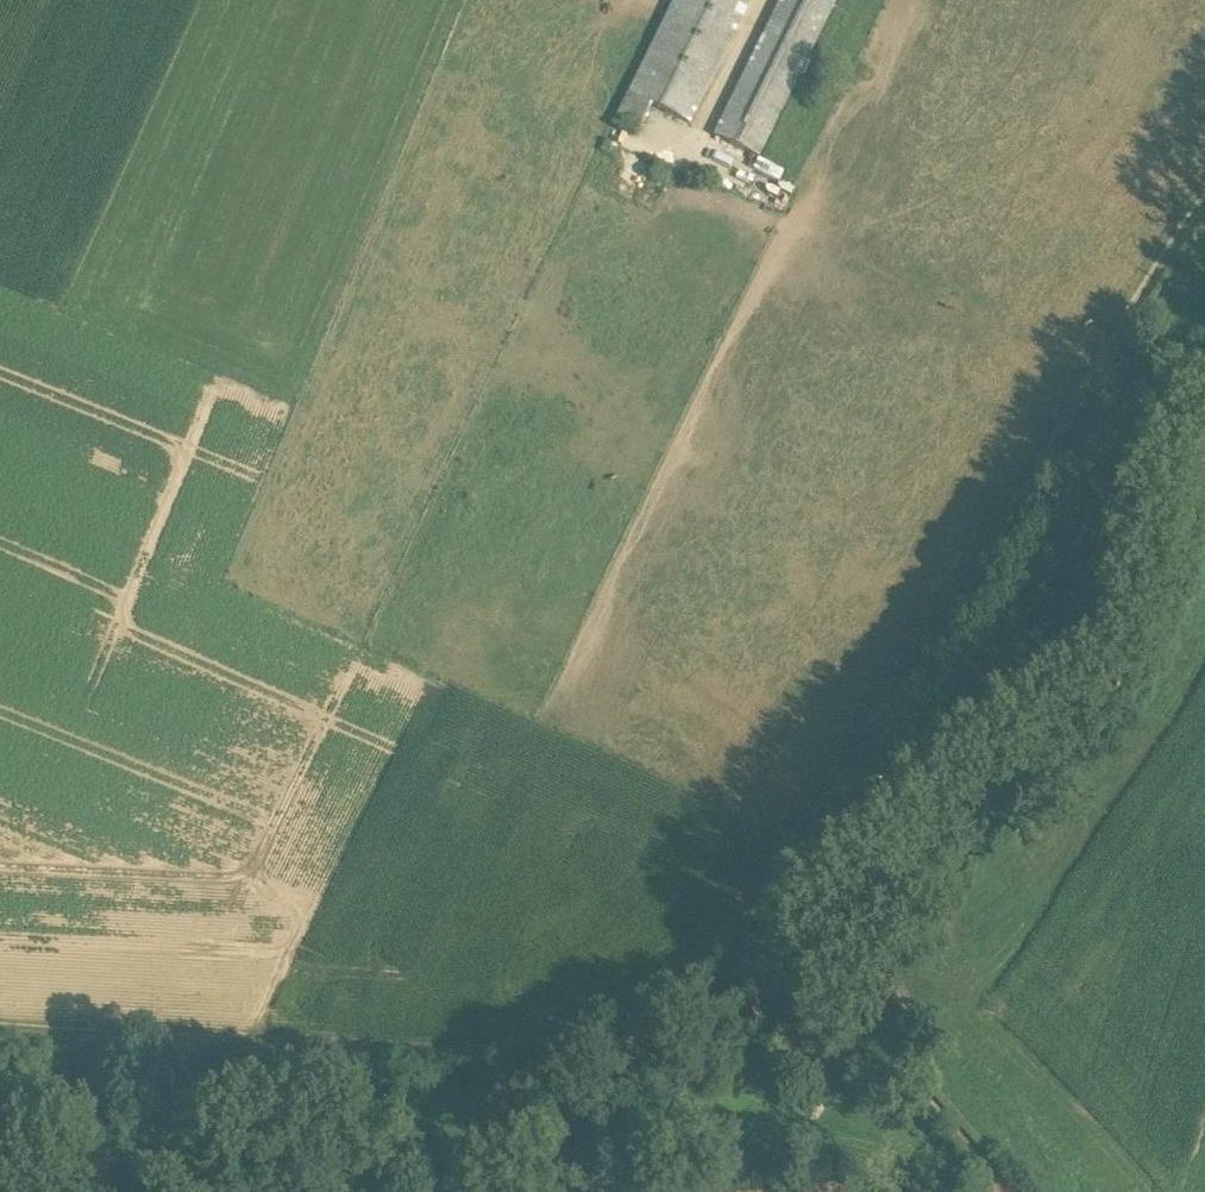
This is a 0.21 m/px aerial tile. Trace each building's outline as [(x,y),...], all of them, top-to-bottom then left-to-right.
[(625,96),(611,127),(634,139),(649,107),(689,126),(751,0),(672,0),(625,96)] [(833,5),(823,0),(779,0),(712,137),(758,158),(833,5)]
